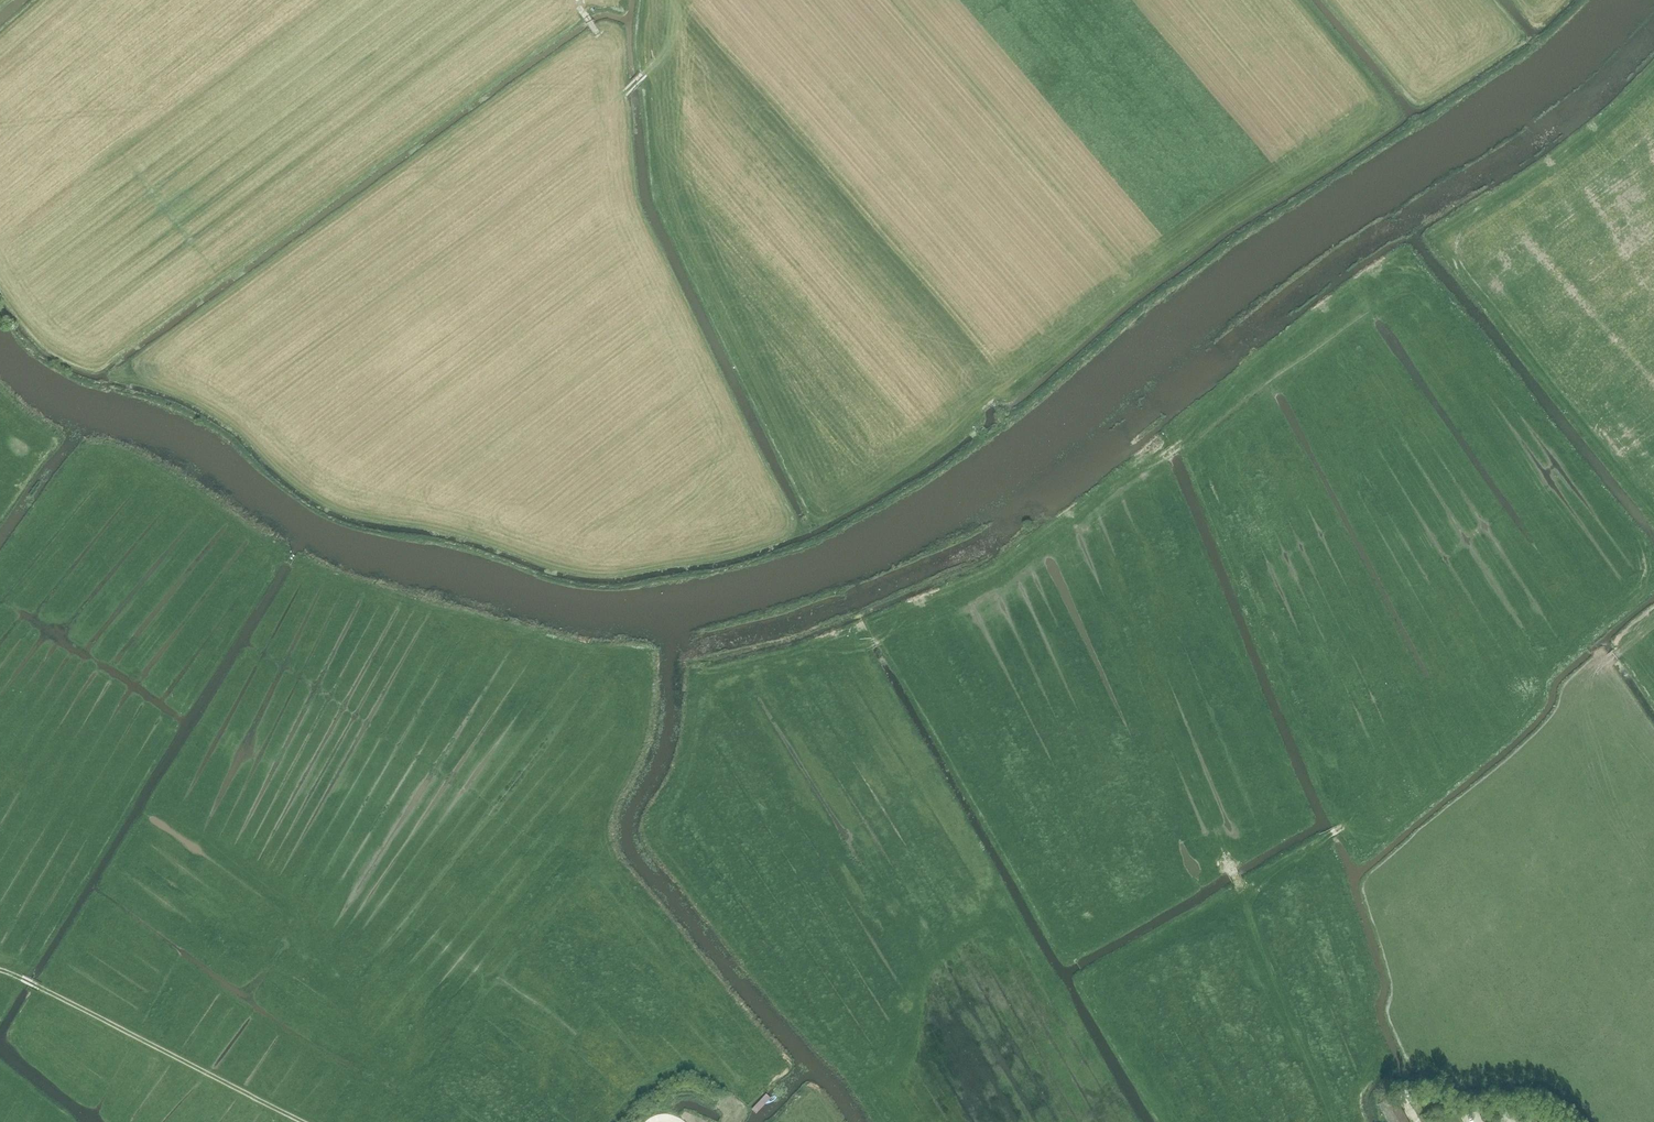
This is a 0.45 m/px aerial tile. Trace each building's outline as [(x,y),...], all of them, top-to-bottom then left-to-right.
[(1396,1095),(1379,1104),(1389,1121),(1410,1121),(1396,1095)] [(691,1113),(684,1121),(701,1121),(691,1113)]
